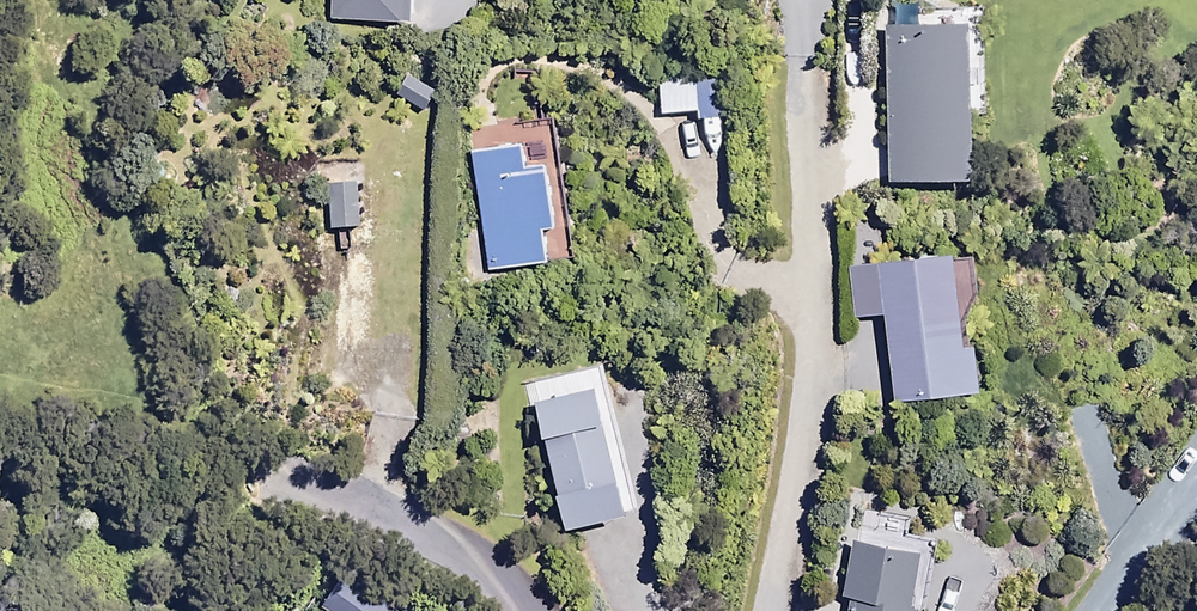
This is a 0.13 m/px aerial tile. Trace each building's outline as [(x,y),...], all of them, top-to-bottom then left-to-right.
[(332,15),(412,17),(413,0),(332,0),(332,15)] [(973,18),(888,20),(892,176),(978,174),(973,18)] [(655,60),(661,113),(700,108),(701,116),(729,113),(721,52),(655,60)] [(400,95),(423,108),(435,87),(413,74),(400,95)] [(472,150),(489,267),(549,258),(544,225),(556,224),(547,160),(528,163),(525,143),(472,150)] [(957,248),(850,262),(857,314),(886,310),(897,398),(985,387),(979,341),(969,342),(957,248)] [(598,383),(539,398),(571,523),(630,507),(598,383)] [(853,536),(842,595),(852,597),(850,610),(920,610),(921,605),(913,603),(923,549),(853,536)] [(324,606),(331,610),(404,610),(348,572),(324,606)]
